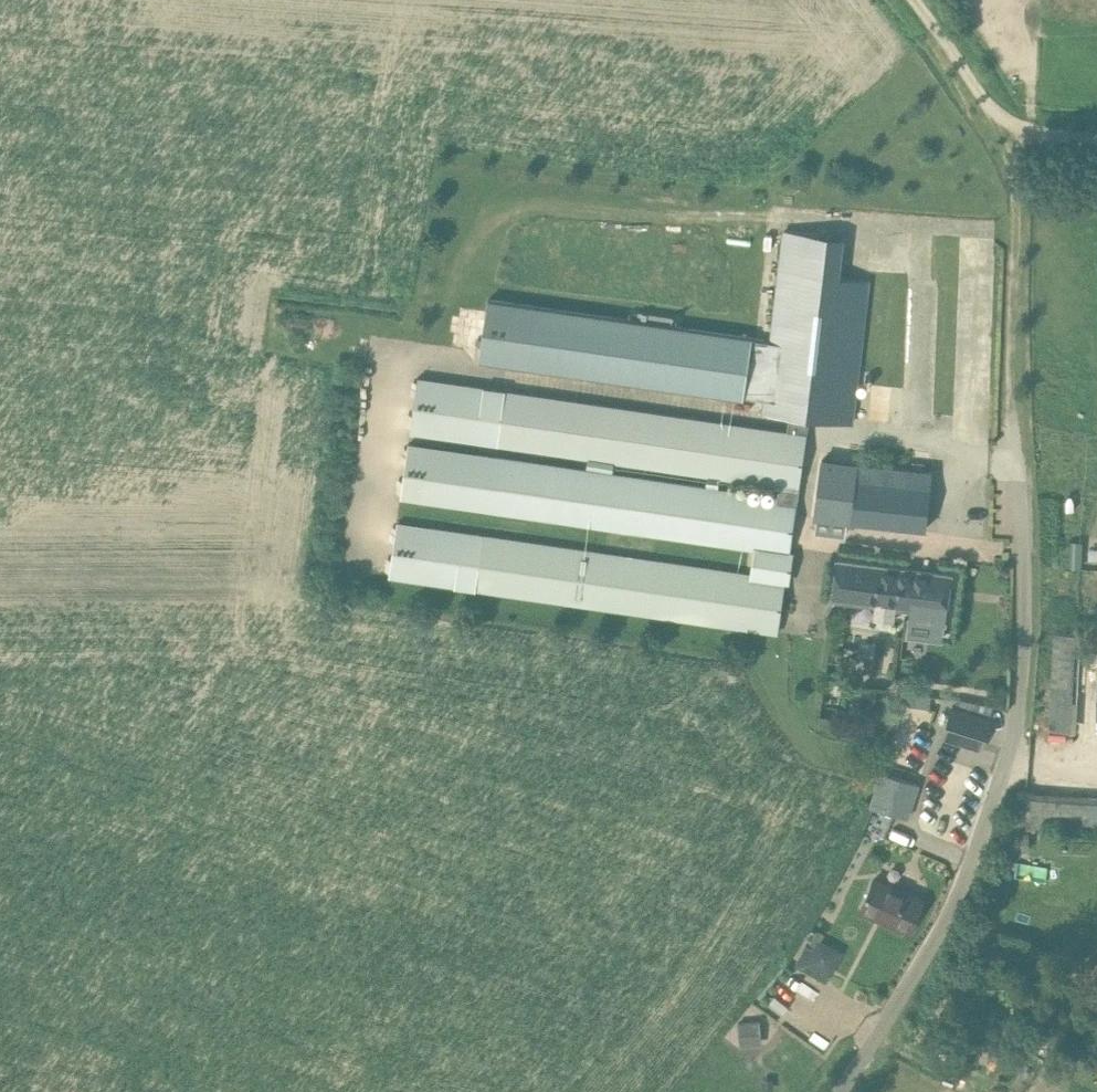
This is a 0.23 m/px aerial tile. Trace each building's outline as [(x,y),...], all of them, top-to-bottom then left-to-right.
[(768,399),(767,412),(789,415),(787,429),(805,432),(807,417),(852,422),(868,280),(835,276),(839,233),(784,229),(771,348),(768,377),(771,378),(768,399)] [(771,378),(768,377),(771,348),(751,345),(752,337),(489,299),(481,359),(744,396),(744,395),(765,398),(768,399),(771,378)] [(805,432),(787,429),(418,375),(410,431),(779,485),(778,498),(408,443),(400,495),(754,548),(750,574),(397,523),(389,575),(779,632),(786,583),(789,584),(794,550),(790,550),(807,432),(805,432)] [(860,491),(856,519),(926,527),(933,470),(863,462),(860,491)] [(873,619),(894,621),(896,608),(895,608),(901,568),(838,560),(833,600),(875,605),(873,619)] [(910,618),(945,623),(952,575),(901,568),(895,608),(896,608),(911,610),(910,618)] [(1053,642),(1053,709),(1076,709),(1076,706),(1096,706),(1096,642),(1053,642)] [(952,705),(943,735),(981,747),(991,717),(952,705)] [(918,783),(879,770),(870,804),(908,817),(918,783)] [(1089,796),(1086,825),(1096,825),(1096,796),(1089,796)] [(1013,848),(1029,848),(1029,834),(1013,834),(1013,848)] [(924,899),(874,878),(861,909),(911,930),(924,899)] [(843,951),(818,938),(804,963),(830,977),(843,951)] [(738,1023),(740,1041),(761,1039),(760,1021),(738,1023)]
